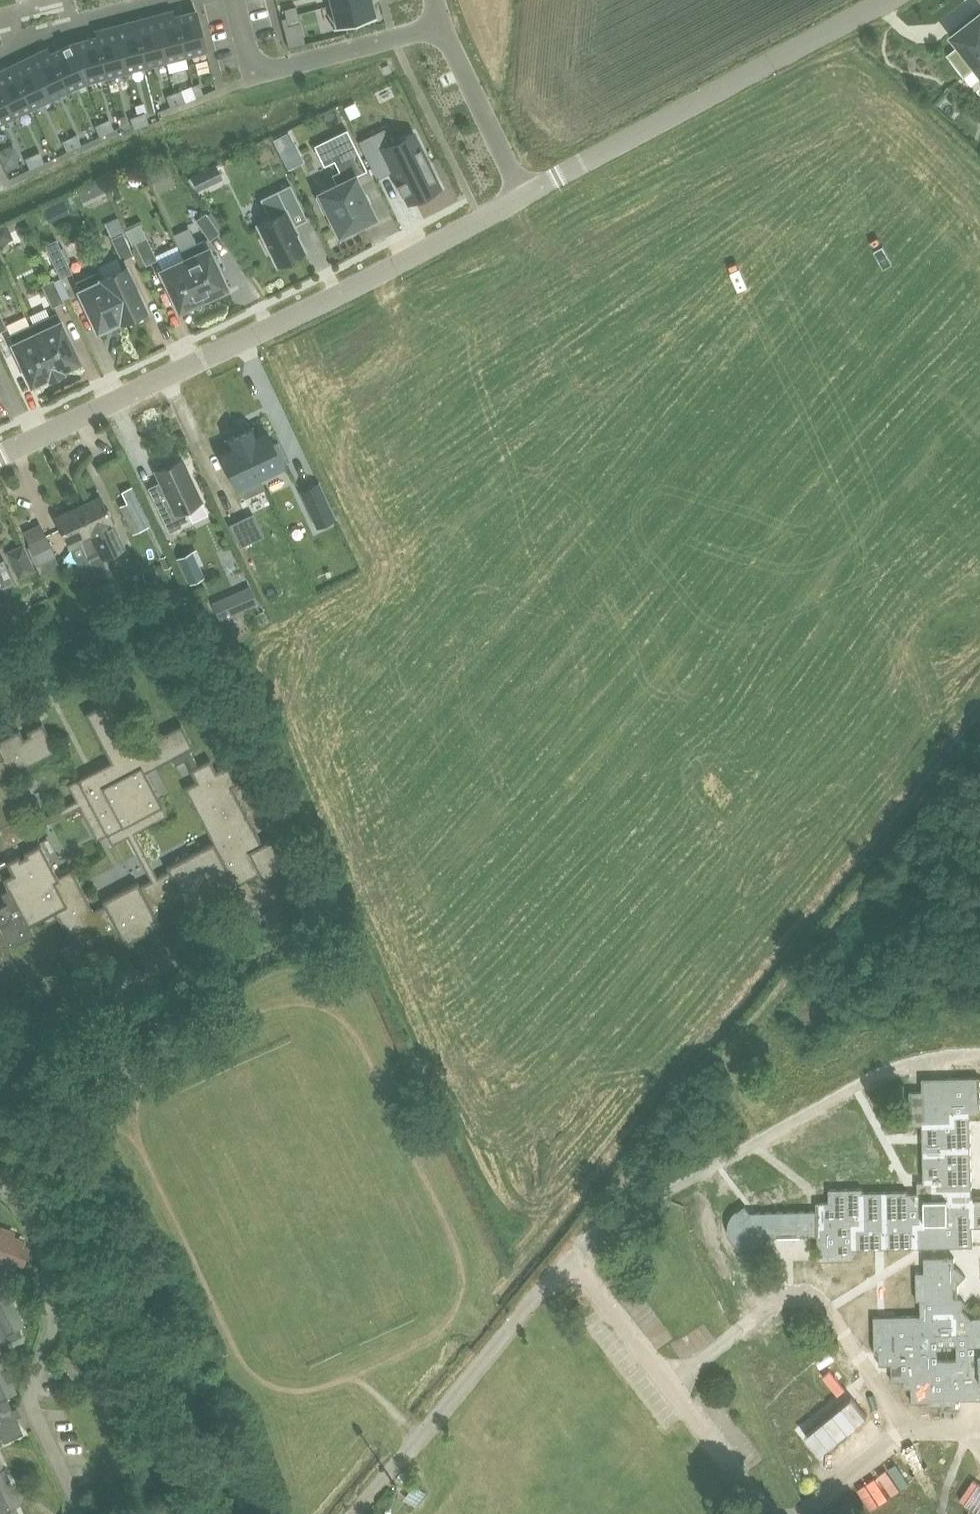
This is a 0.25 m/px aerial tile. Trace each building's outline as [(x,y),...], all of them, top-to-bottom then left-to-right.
[(330,5),(336,25),(372,16),(368,0),(349,0),(330,5)] [(295,5),(283,8),(285,16),(297,13),(295,5)] [(195,10),(174,15),(185,55),(205,50),(195,10)] [(297,13),(285,16),(287,24),(299,21),(297,13)] [(174,15),(155,20),(165,60),(185,55),(174,15)] [(948,55),(964,75),(976,66),(979,71),(979,15),(953,36),(960,45),(948,55)] [(155,20),(135,25),(145,65),(165,60),(155,20)] [(135,25),(115,31),(125,70),(145,65),(135,25)] [(115,31),(95,36),(106,75),(125,70),(115,31)] [(95,36),(76,41),(86,81),(86,80),(106,75),(95,36)] [(72,42),(50,52),(68,89),(86,81),(76,41),(72,42)] [(50,52),(32,61),(49,98),(68,89),(50,52)] [(32,61),(13,70),(31,107),(49,98),(32,61)] [(0,76),(0,89),(12,116),(31,107),(13,70),(0,76)] [(199,82),(191,85),(195,96),(203,94),(199,82)] [(12,116),(0,89),(0,122),(12,116)] [(181,89),(173,92),(177,103),(185,101),(181,89)] [(173,92),(165,95),(170,106),(177,103),(173,92)] [(354,101),(343,107),(349,119),(360,114),(354,101)] [(144,111),(137,114),(141,126),(149,123),(144,111)] [(137,114),(129,117),(133,128),(141,126),(137,114)] [(109,118),(101,122),(106,133),(114,129),(109,118)] [(101,122),(94,125),(99,136),(106,133),(101,122)] [(383,126),(357,139),(375,177),(393,169),(398,180),(395,182),(400,193),(403,191),(408,200),(438,186),(418,146),(412,132),(391,142),(383,126)] [(324,140),(334,160),(339,171),(337,172),(332,174),(336,183),(318,192),(319,194),(316,196),(323,212),(327,210),(338,233),(341,232),(342,236),(356,229),(354,225),(374,216),(354,174),(354,175),(344,155),(356,149),(346,129),(324,140)] [(76,133),(69,137),(74,148),(81,144),(76,133)] [(69,137),(61,140),(67,151),(74,148),(69,137)] [(931,150),(920,155),(923,161),(934,156),(931,150)] [(39,151),(32,154),(37,165),(44,162),(39,151)] [(32,154),(24,158),(29,169),(37,165),(32,154)] [(146,171),(151,181),(167,174),(162,163),(146,171)] [(189,176),(195,188),(221,177),(215,164),(189,176)] [(304,251),(291,226),(306,219),(289,184),(260,198),(269,218),(257,224),(265,239),(262,240),(268,254),(271,252),(277,264),(286,260),(288,262),(301,256),(300,253),(304,251)] [(947,185),(936,190),(939,196),(950,191),(947,185)] [(936,190),(925,195),(928,201),(939,196),(936,190)] [(195,219),(209,239),(219,232),(205,212),(195,219)] [(117,216),(104,221),(111,237),(121,259),(132,254),(122,232),(124,231),(117,216)] [(963,220),(953,225),(955,231),(966,226),(963,220)] [(953,225),(942,230),(945,236),(955,231),(953,225)] [(133,242),(143,264),(154,258),(144,237),(133,242)] [(55,239),(45,244),(60,277),(71,272),(59,245),(56,239),(55,239)] [(180,250),(202,297),(213,292),(214,295),(227,290),(217,269),(221,267),(214,254),(211,256),(203,239),(180,250)] [(202,297),(180,250),(179,250),(183,259),(161,269),(180,312),(193,306),(191,302),(202,297)] [(969,260),(972,266),(979,262),(979,255),(979,254),(969,260)] [(969,260),(958,265),(961,271),(972,266),(969,260)] [(102,279),(121,318),(120,318),(121,320),(126,318),(128,322),(142,315),(140,311),(145,309),(125,266),(102,277),(99,270),(98,270),(102,277),(101,277),(102,279)] [(102,277),(98,270),(75,281),(97,329),(100,327),(100,328),(107,325),(107,324),(120,318),(121,318),(102,279),(101,277),(102,277)] [(685,276),(678,280),(683,290),(690,287),(685,276)] [(42,284),(52,306),(63,301),(52,279),(42,284)] [(693,294),(686,297),(691,308),(698,305),(693,294)] [(698,305),(691,308),(696,319),(703,316),(698,305)] [(32,323),(55,373),(62,370),(61,368),(66,365),(66,366),(74,362),(77,360),(55,312),(32,323)] [(55,373),(32,323),(8,334),(31,382),(35,380),(43,377),(43,376),(47,374),(48,377),(55,373)] [(709,329),(702,332),(707,343),(714,340),(709,329)] [(714,340),(707,343),(712,354),(719,350),(714,340)] [(725,364),(717,367),(723,378),(730,374),(725,364)] [(730,374),(723,378),(728,389),(735,385),(730,374)] [(741,399),(733,402),(738,413),(746,409),(741,399)] [(746,409),(738,413),(744,424),(751,420),(746,409)] [(250,428),(239,433),(259,477),(282,466),(281,464),(287,461),(278,441),(272,444),(265,430),(254,435),(250,428)] [(231,446),(220,451),(237,487),(239,486),(244,497),(264,487),(259,477),(239,433),(228,438),(231,446)] [(757,433),(749,437),(754,448),(762,444),(757,433)] [(740,436),(733,439),(738,450),(745,447),(740,436)] [(762,444),(754,448),(759,459),(767,455),(762,444)] [(158,469),(155,470),(169,500),(156,506),(168,531),(191,520),(185,507),(201,499),(181,458),(171,462),(169,457),(155,463),(158,469)] [(772,468),(765,472),(770,483),(778,479),(772,468)] [(758,475),(750,478),(755,489),(763,486),(758,475)] [(778,479),(770,483),(775,494),(783,490),(778,479)] [(318,482),(299,490),(316,526),(334,518),(318,482)] [(763,486),(755,489),(761,500),(768,497),(763,486)] [(100,496),(78,506),(101,557),(105,567),(106,569),(109,568),(104,556),(110,553),(117,549),(124,546),(115,527),(100,496)] [(788,503),(781,507),(786,518),(793,514),(788,503)] [(78,506),(55,517),(70,548),(82,542),(87,552),(85,553),(90,562),(94,572),(95,575),(106,569),(105,567),(101,557),(78,506)] [(774,510),(767,513),(772,524),(779,521),(774,510)] [(793,514),(786,518),(791,529),(798,525),(793,514)] [(240,518),(228,524),(239,546),(250,541),(240,518)] [(779,521),(772,524),(777,535),(784,531),(779,521)] [(55,555),(45,534),(28,542),(38,564),(55,555)] [(7,550),(19,577),(37,569),(25,542),(7,550)] [(198,563),(191,549),(177,556),(189,582),(203,575),(198,563)] [(543,563),(536,566),(541,577),(548,574),(543,563)] [(548,574),(541,577),(546,588),(553,585),(548,574)] [(110,580),(96,587),(100,596),(115,590),(110,580)] [(559,598),(552,601),(557,612),(564,608),(559,598)] [(564,608),(557,612),(562,623),(569,619),(564,608)] [(575,632),(568,636),(573,647),(580,643),(575,632)] [(580,643),(573,647),(578,658),(585,654),(580,643)] [(591,667),(584,671),(589,681),(596,678),(591,667)] [(596,678),(589,681),(594,692),(602,689),(596,678)] [(608,702),(600,705),(605,716),(613,713),(608,702)] [(613,713),(605,716),(611,727),(618,724),(613,713)] [(262,916),(270,931),(290,921),(282,905),(262,916)] [(972,1197),(970,1114),(979,1114),(979,1076),(943,1077),(943,1081),(922,1082),(922,1091),(909,1091),(910,1125),(922,1125),(923,1181),(917,1181),(917,1193),(908,1193),(907,1191),(863,1192),(863,1188),(828,1189),(829,1202),(820,1202),(820,1213),(816,1213),(816,1211),(756,1212),(753,1215),(745,1205),(737,1211),(732,1217),(729,1224),(730,1232),(733,1239),(739,1244),(746,1247),(754,1246),(761,1243),(778,1230),(816,1229),(817,1260),(854,1259),(854,1249),(923,1247),(924,1272),(915,1272),(916,1300),(920,1300),(920,1315),(873,1316),(874,1353),(879,1353),(879,1365),(891,1364),(892,1381),(904,1381),(904,1388),(911,1388),(911,1402),(928,1402),(928,1405),(941,1405),(941,1409),(960,1408),(960,1391),(972,1391),(972,1396),(979,1396),(979,1317),(979,1316),(973,1316),(972,1318),(961,1308),(966,1303),(960,1297),(958,1297),(957,1283),(966,1275),(956,1266),(954,1266),(954,1245),(973,1245),(972,1226),(979,1226),(979,1197),(972,1197)]
